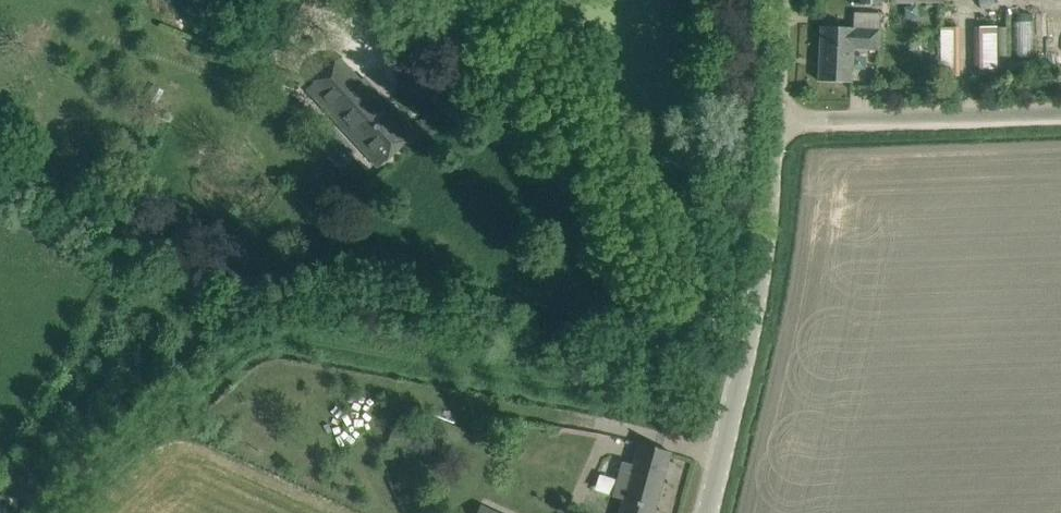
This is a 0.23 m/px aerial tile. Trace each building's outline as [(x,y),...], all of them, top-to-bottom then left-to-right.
[(1035,57),(1036,13),(1022,12),(1021,57),(1035,57)] [(880,17),(880,15),(855,13),(854,28),(822,26),(819,81),(851,83),(853,48),(878,49),(880,17)] [(1008,73),(1010,25),(980,24),(978,72),(1008,73)] [(944,67),(964,67),(965,26),(945,26),(944,67)] [(307,89),(378,167),(416,133),(364,77),(361,80),(340,58),(307,89)] [(671,452),(640,443),(629,481),(618,478),(613,496),(624,499),(620,512),(654,512),(671,452)] [(477,512),(499,512),(481,505),(477,512)]
